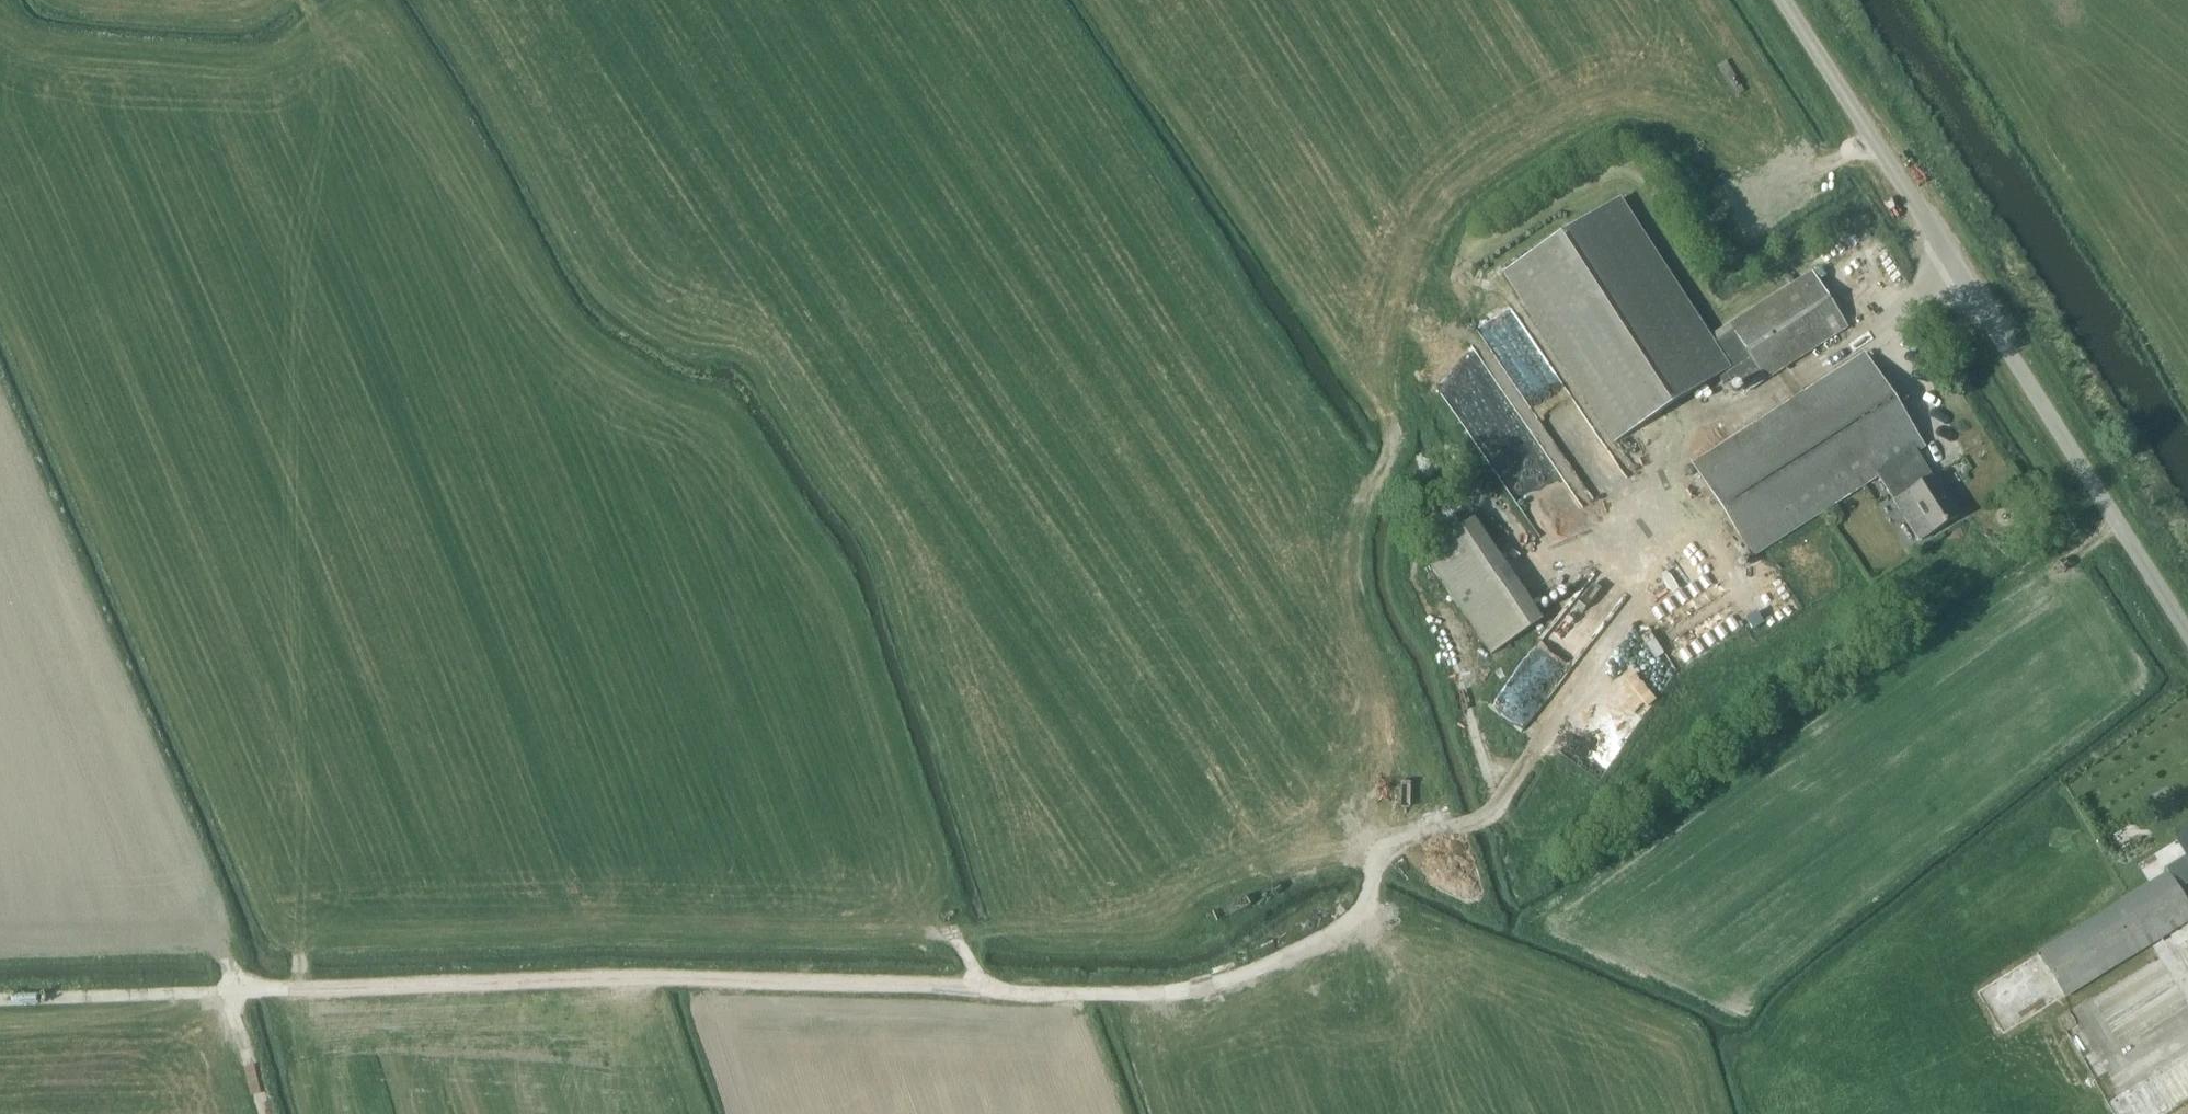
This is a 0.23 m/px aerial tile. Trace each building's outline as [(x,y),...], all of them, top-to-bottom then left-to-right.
[(1733,377),(1744,393),(1846,327),(1811,273),(1711,337),(1626,204),(1510,278),(1614,442),(1718,377),(1723,384),(1733,377)] [(1864,354),(1691,464),(1751,557),(1892,467),(1909,492),(1904,495),(1930,534),(1960,515),(1935,475),(1932,478),(1915,452),(1923,447),(1864,354)] [(1428,553),(1490,658),(1545,627),(1483,521),(1428,553)] [(1977,994),(2002,1035),(2148,945),(2158,960),(2093,1000),(2123,1048),(2187,1008),(2187,907),(2178,890),(2187,884),(2187,833),(2176,841),(2186,856),(2165,869),(2168,875),(1977,994)] [(2107,1104),(2113,1113),(2166,1113),(2187,1101),(2187,1054),(2107,1104)]
